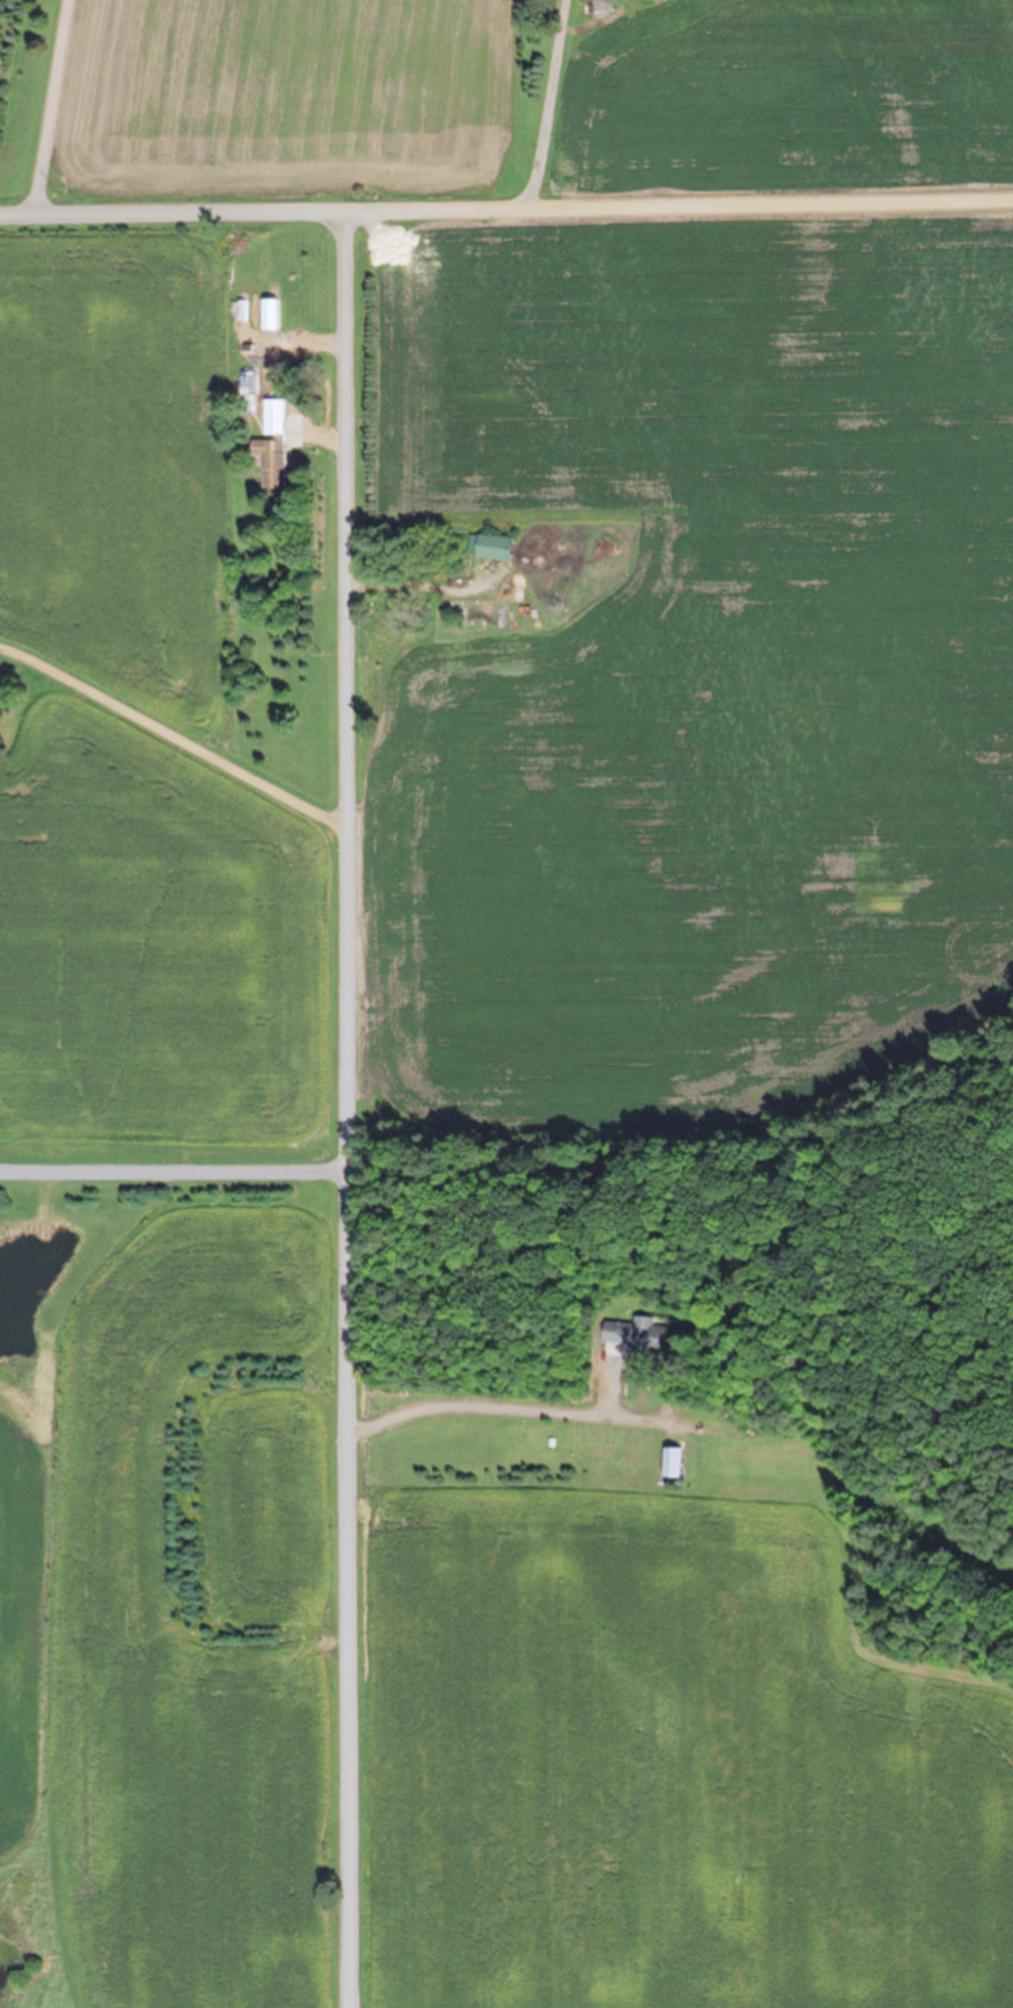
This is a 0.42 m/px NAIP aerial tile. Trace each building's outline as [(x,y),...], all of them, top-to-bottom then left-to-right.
[(260,299),(260,329),(278,329),(278,299),(260,299)] [(284,398),(264,398),(264,440),(251,440),(251,455),(262,455),(262,489),(284,489),(284,398)] [(603,1345),(669,1351),(671,1326),(655,1324),(656,1317),(635,1315),(635,1323),(605,1320),(603,1345)] [(679,1478),(679,1448),(662,1448),(662,1478),(679,1478)]
